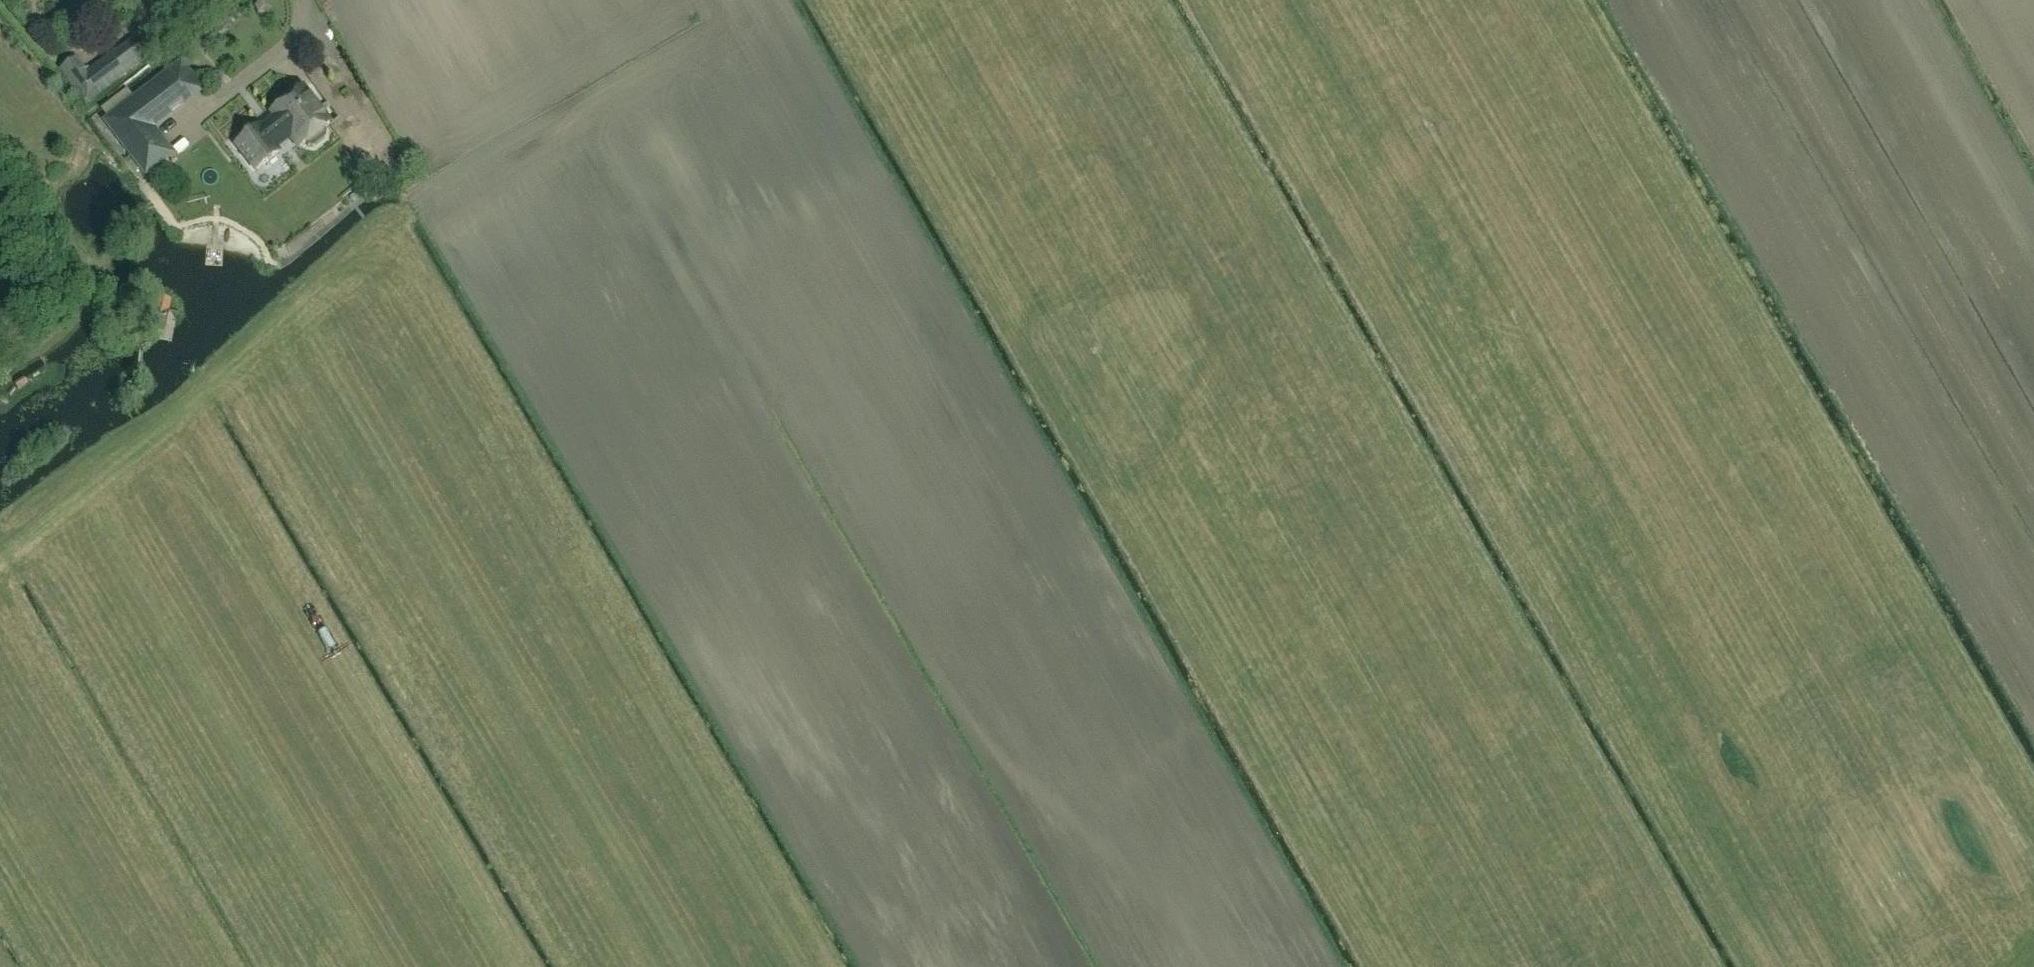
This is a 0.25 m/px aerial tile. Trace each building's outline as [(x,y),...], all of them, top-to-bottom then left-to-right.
[(85,105),(145,59),(130,40),(88,72),(77,57),(59,71),(85,105)] [(108,124),(116,135),(145,172),(172,151),(152,126),(198,90),(179,66),(108,124)] [(257,127),(235,144),(255,170),(277,153),(274,148),(290,136),(298,148),(305,143),(308,146),(313,147),(324,138),(325,133),(322,129),(329,124),(301,88),(271,112),(275,117),(259,130),(257,127)] [(166,327),(173,300),(167,298),(161,297),(159,307),(147,305),(143,322),(166,327)]
